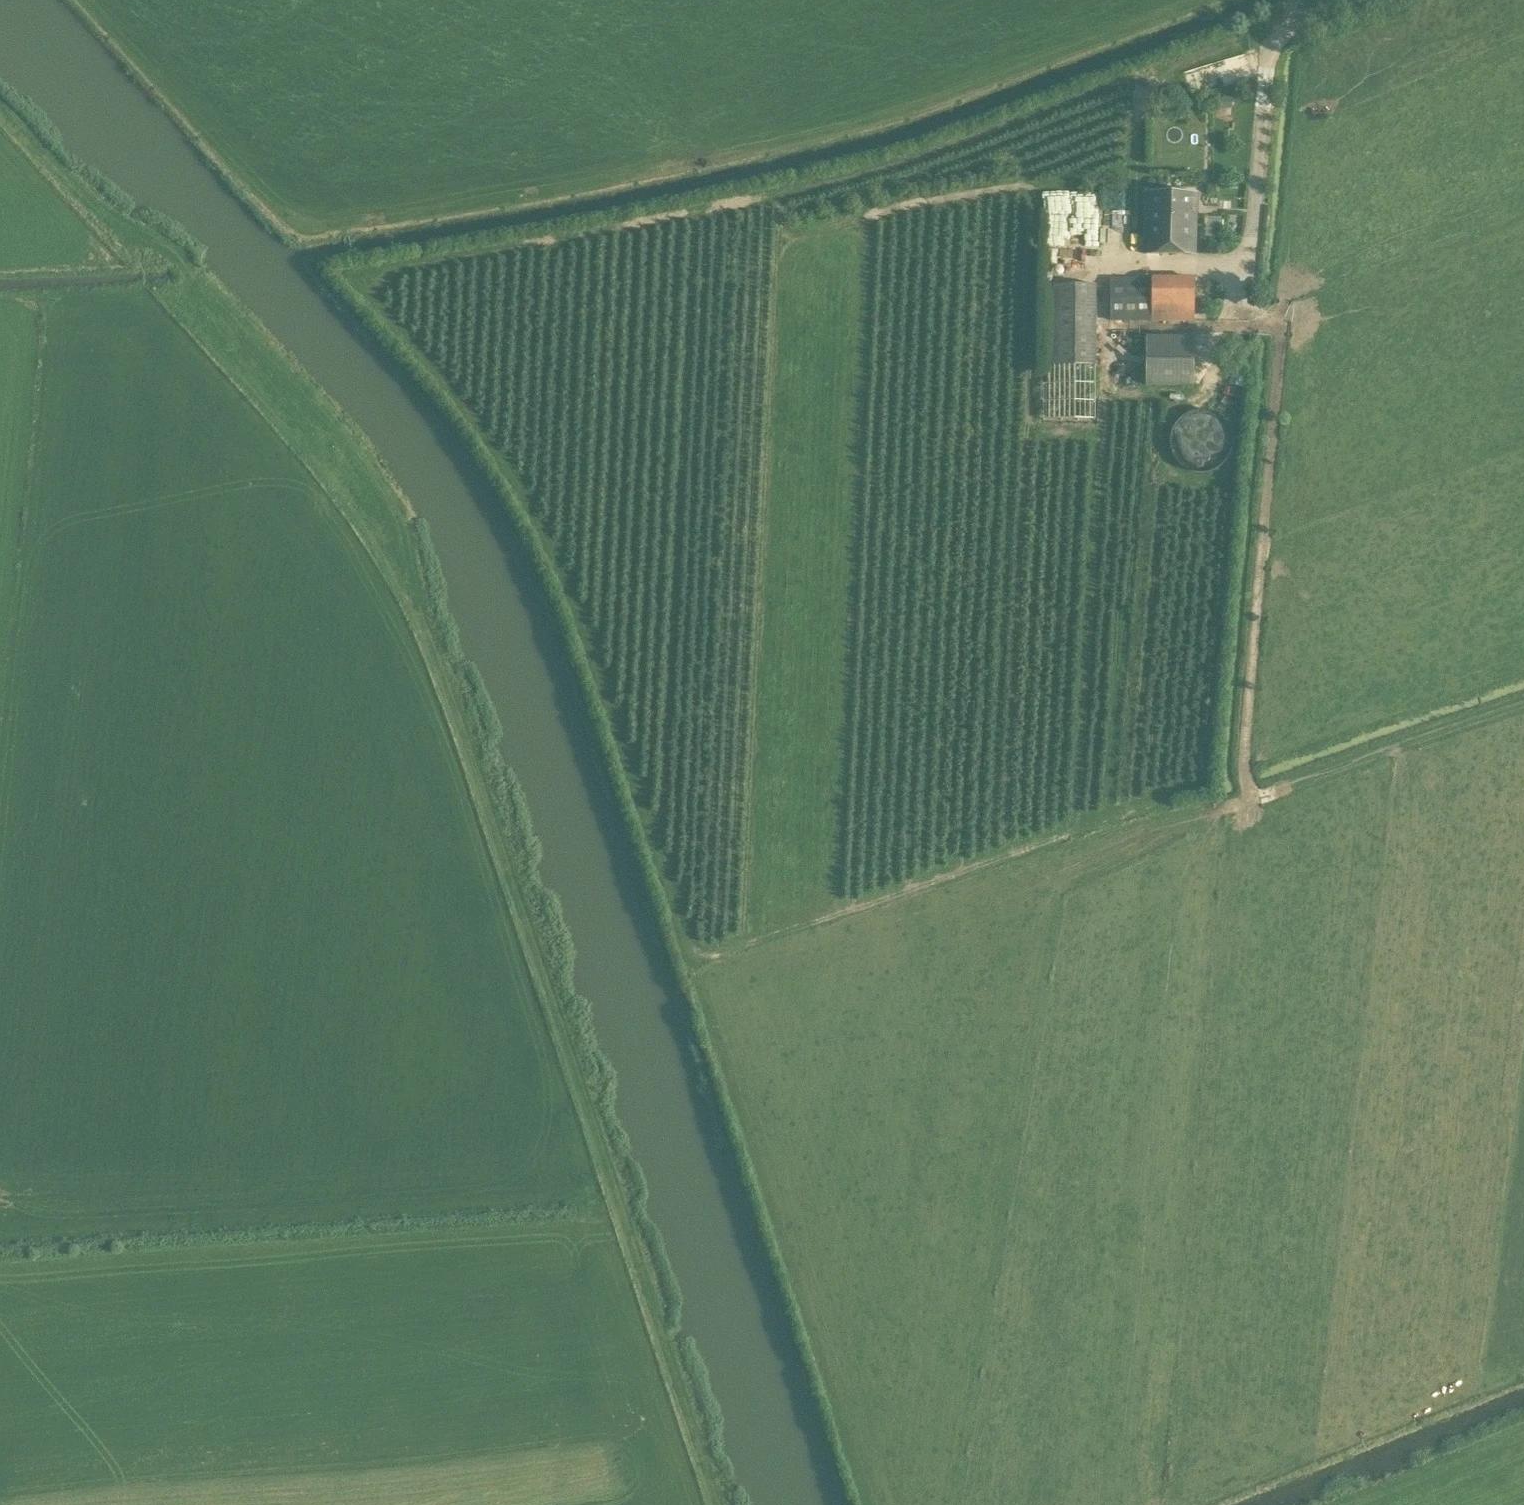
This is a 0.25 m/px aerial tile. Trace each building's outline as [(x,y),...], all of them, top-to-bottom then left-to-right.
[(1189,93),(1254,78),(1249,55),(1184,70),(1189,93)] [(1232,97),(1213,97),(1214,109),(1232,109),(1232,97)] [(1145,193),(1144,252),(1196,253),(1197,194),(1145,193)] [(1220,218),(1206,218),(1206,236),(1220,236),(1220,218)] [(1112,321),(1152,321),(1196,321),(1196,277),(1112,277),(1112,321)] [(1097,366),(1097,284),(1053,284),(1053,365),(1097,366)] [(1194,339),(1146,339),(1146,379),(1194,379),(1194,339)] [(1182,412),(1174,447),(1211,455),(1218,420),(1182,412)]
